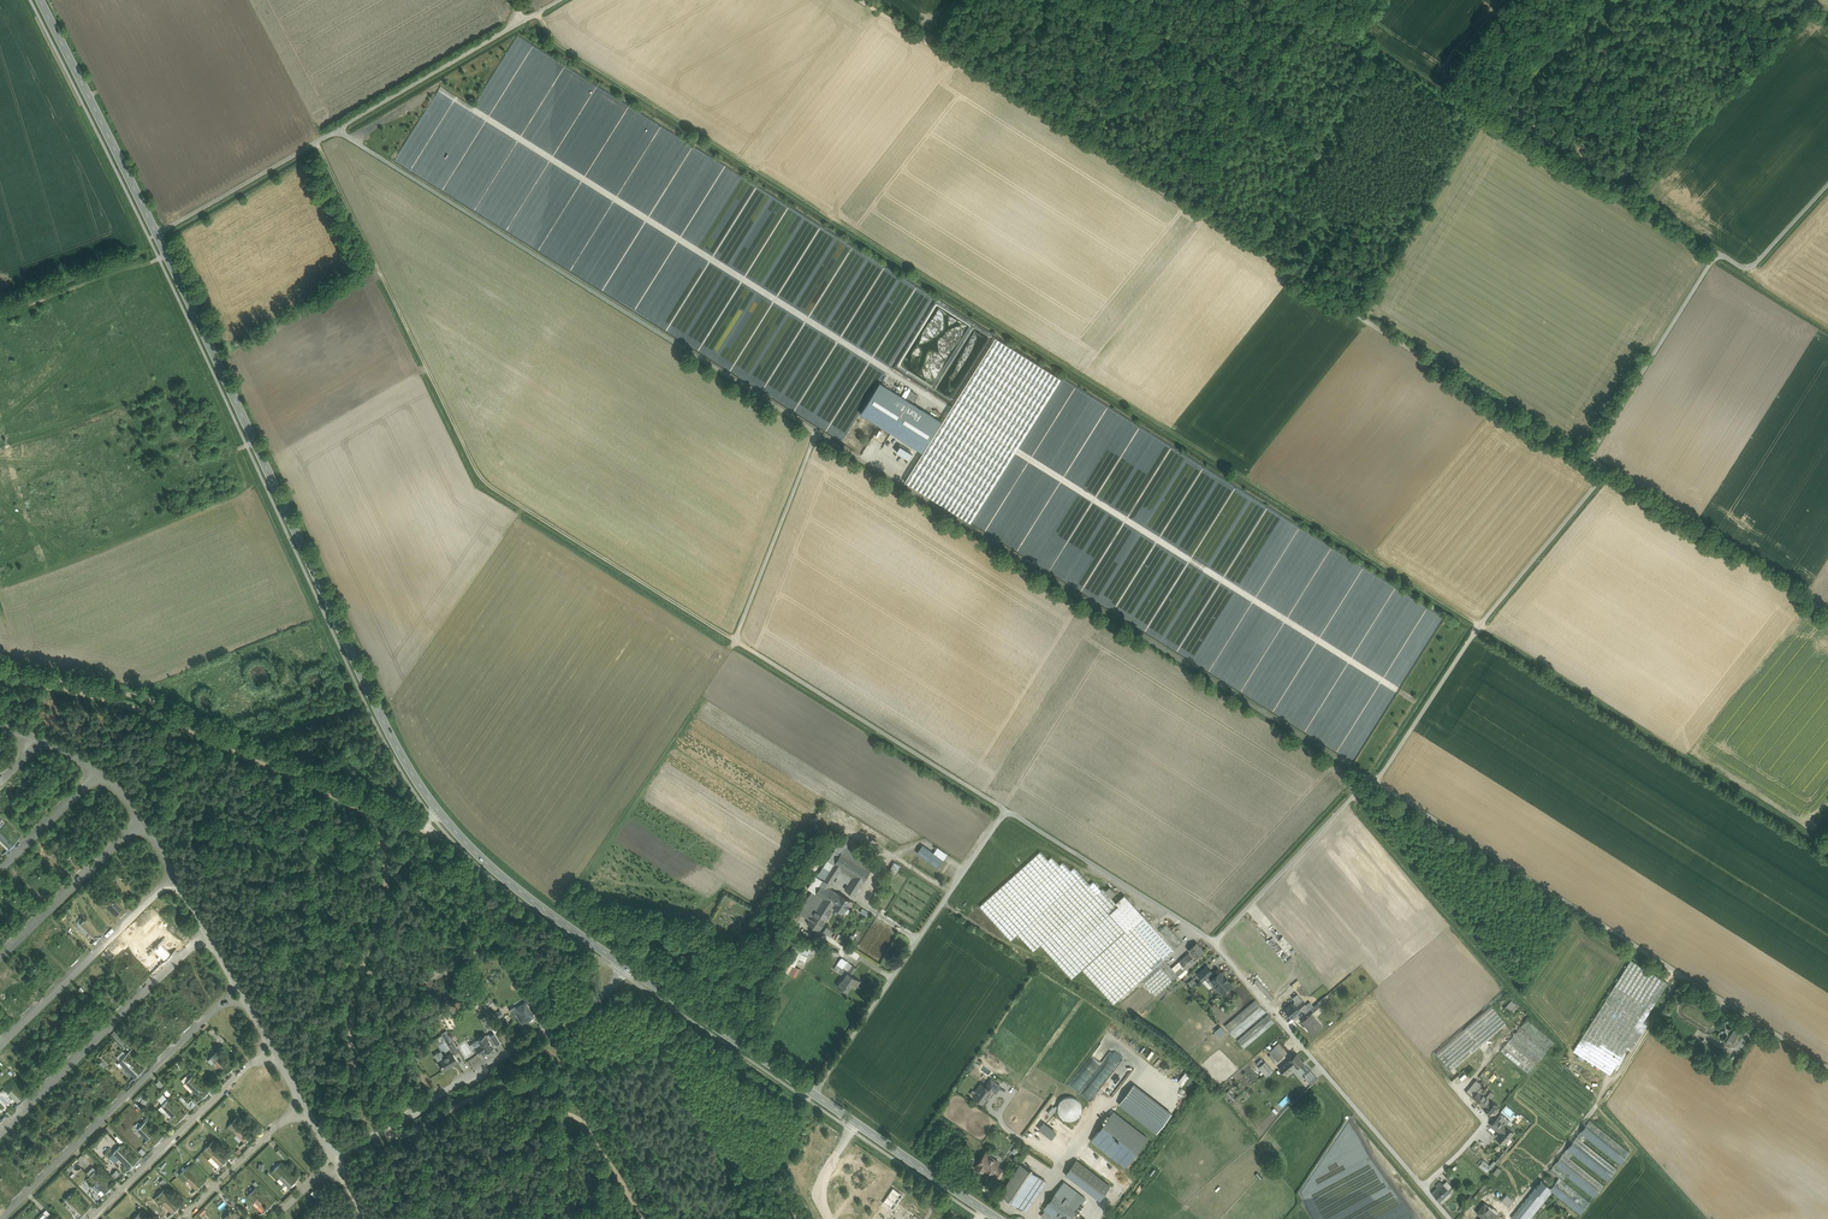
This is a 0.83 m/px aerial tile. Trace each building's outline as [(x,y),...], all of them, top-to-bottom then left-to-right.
[(656,179),(675,130),(640,116),(645,125),(646,132),(647,129),(650,131),(641,137),(644,139),(640,140),(634,155),(632,154),(630,157),(626,159),(624,160),(625,158),(619,156),(624,163),(619,164),(622,166),(617,167),(617,169),(620,170),(617,176),(612,177),(615,178),(613,182),(594,185),(620,196),(623,198),(632,196),(641,173),(656,179)] [(996,336),(942,422),(923,453),(907,478),(974,519),(1062,378),(996,336)] [(893,381),(889,388),(894,391),(898,384),(893,381)] [(942,422),(880,383),(861,414),(923,453),(942,422)] [(1117,412),(1112,419),(1116,422),(1114,424),(1118,426),(1124,416),(1117,412)] [(63,795),(53,785),(46,791),(57,802),(63,795)] [(39,819),(29,808),(22,815),(33,826),(39,819)] [(0,828),(0,841),(8,849),(15,843),(0,828)] [(860,847),(841,835),(838,841),(840,842),(846,845),(857,852),(860,847)] [(840,842),(819,877),(824,880),(824,879),(834,863),(841,852),(846,845),(840,842)] [(857,852),(846,845),(841,852),(870,870),(875,863),(857,852)] [(870,870),(841,852),(834,863),(840,867),(854,876),(863,882),(870,870)] [(83,864),(73,853),(66,860),(77,870),(83,864)] [(943,860),(934,853),(928,861),(938,868),(943,860)] [(894,862),(889,873),(895,876),(900,865),(894,862)] [(834,863),(824,879),(831,884),(836,876),(835,876),(840,867),(834,863)] [(854,876),(840,867),(835,876),(836,876),(849,884),(854,876)] [(59,888),(43,872),(37,878),(52,894),(59,888)] [(816,875),(808,888),(813,891),(818,883),(821,885),(824,880),(819,877),(816,875)] [(863,882),(854,876),(849,884),(845,890),(855,896),(863,882)] [(892,879),(886,876),(882,883),(888,886),(892,879)] [(1143,916),(1124,895),(1116,902),(1103,888),(1101,889),(1093,881),(1090,884),(1082,876),(1018,934),(1033,951),(1041,945),(1072,979),(1086,966),(1132,1017),(1179,975),(1184,970),(1181,967),(1175,972),(1172,968),(1136,928),(1137,927),(1146,919),(1143,916)] [(813,891),(799,913),(805,916),(818,895),(823,898),(829,888),(830,889),(833,885),(831,884),(824,879),(824,880),(821,885),(818,883),(813,891)] [(810,919),(807,923),(819,931),(834,907),(844,913),(851,901),(840,894),(839,894),(830,889),(829,888),(823,898),(810,919)] [(818,895),(805,916),(810,919),(823,898),(818,895)] [(35,912),(19,896),(12,902),(28,918),(35,912)] [(127,909),(117,898),(110,905),(121,915),(127,909)] [(862,907),(860,912),(867,916),(869,912),(862,907)] [(103,933),(87,917),(81,923),(96,939),(103,933)] [(1174,950),(1146,919),(1137,927),(1166,958),(1174,950)] [(1180,939),(1166,924),(1159,931),(1173,946),(1180,939)] [(0,925),(0,938),(4,942),(10,935),(0,925)] [(79,956),(63,941),(56,947),(72,963),(79,956)] [(171,954),(161,943),(154,950),(165,960),(171,954)] [(1192,958),(1188,953),(1179,961),(1186,969),(1195,961),(1200,956),(1198,955),(1203,951),(1196,943),(1189,949),(1195,956),(1192,958)] [(1240,968),(1245,964),(1226,943),(1222,946),(1240,968)] [(1631,959),(1574,1051),(1611,1074),(1627,1048),(1631,1050),(1648,1024),(1643,1022),(1668,983),(1631,959)] [(1186,969),(1179,961),(1172,968),(1175,972),(1181,967),(1184,970),(1179,975),(1181,977),(1188,971),(1186,969)] [(147,978),(131,962),(125,968),(140,984),(147,978)] [(856,967),(849,962),(844,969),(848,972),(843,980),(842,980),(838,986),(847,992),(853,984),(857,986),(861,981),(852,974),(856,967)] [(801,969),(790,963),(786,972),(797,978),(801,969)] [(54,980),(39,964),(32,971),(48,987),(54,980)] [(1207,966),(1197,974),(1203,980),(1207,976),(1212,972),(1207,966)] [(1223,976),(1220,972),(1211,980),(1207,976),(1203,980),(1210,988),(1213,985),(1218,990),(1219,989),(1223,993),(1232,985),(1228,981),(1229,981),(1224,975),(1223,976)] [(123,1001),(107,985),(100,992),(116,1008),(123,1001)] [(1274,998),(1265,988),(1262,991),(1271,1001),(1274,998)] [(30,1004),(20,993),(13,1000),(23,1010),(30,1004)] [(1293,1002),(1300,1010),(1305,1006),(1307,1004),(1297,993),(1292,998),(1295,1001),(1293,1002)] [(1255,999),(1224,1026),(1235,1038),(1266,1012),(1255,999)] [(1520,1007),(1511,1000),(1505,1006),(1515,1014),(1520,1007)] [(525,1002),(516,1008),(520,1015),(518,1016),(522,1023),(533,1016),(525,1002)] [(1300,1010),(1293,1002),(1284,1009),(1291,1018),(1300,1010)] [(1307,1004),(1305,1006),(1306,1007),(1302,1010),(1305,1013),(1313,1006),(1310,1002),(1307,1004)] [(1321,1005),(1318,1002),(1313,1006),(1311,1008),(1313,1012),(1321,1005)] [(1491,1006),(1436,1053),(1451,1071),(1506,1024),(1491,1006)] [(98,1025),(83,1009),(76,1016),(92,1032),(98,1025)] [(191,1023),(180,1012),(174,1018),(184,1029),(191,1023)] [(1322,1026),(1311,1013),(1302,1021),(1313,1034),(1322,1026)] [(1268,1014),(1237,1040),(1244,1049),(1275,1022),(1268,1014)] [(495,1029),(488,1018),(486,1020),(492,1030),(495,1029)] [(1527,1019),(1486,1068),(1514,1091),(1555,1042),(1527,1019)] [(209,1030),(221,1043),(224,1039),(212,1027),(209,1030)] [(1221,1028),(1215,1033),(1220,1039),(1226,1033),(1221,1028)] [(1735,1029),(1731,1036),(1729,1035),(1729,1036),(1730,1037),(1726,1042),(1732,1046),(1740,1032),(1735,1029)] [(494,1033),(490,1036),(495,1044),(496,1045),(500,1042),(494,1033)] [(488,1038),(486,1034),(477,1039),(480,1045),(474,1048),(478,1054),(484,1051),(486,1054),(487,1053),(486,1052),(494,1047),(493,1046),(495,1044),(490,1036),(488,1038)] [(167,1046),(156,1036),(149,1042),(160,1053),(167,1046)] [(63,1038),(57,1045),(67,1055),(74,1049),(63,1038)] [(458,1051),(453,1042),(448,1044),(454,1054),(458,1051)] [(1283,1057),(1274,1047),(1269,1051),(1271,1054),(1268,1056),(1273,1061),(1275,1059),(1278,1061),(1283,1057)] [(233,1067),(217,1051),(211,1058),(226,1074),(233,1067)] [(452,1053),(439,1061),(438,1063),(439,1065),(441,1065),(444,1070),(457,1062),(452,1053)] [(1303,1061),(1297,1053),(1288,1060),(1279,1068),(1284,1075),(1294,1067),(1295,1068),(1296,1067),(1300,1073),(1308,1067),(1303,1061)] [(142,1070),(127,1054),(120,1060),(136,1076),(142,1070)] [(1273,1071),(1265,1061),(1262,1063),(1261,1062),(1261,1063),(1259,1062),(1256,1064),(1267,1076),(1273,1071)] [(50,1073),(39,1062),(33,1068),(43,1079),(50,1073)] [(1308,1082),(1295,1068),(1294,1067),(1284,1075),(1298,1090),(1308,1082)] [(1178,1081),(1182,1085),(1191,1074),(1186,1071),(1178,1081)] [(209,1091),(193,1075),(186,1081),(202,1097),(209,1091)] [(1492,1081),(1485,1075),(1483,1078),(1487,1081),(1490,1084),(1492,1081)] [(118,1094),(102,1078),(96,1084),(111,1100),(118,1094)] [(985,1085),(980,1082),(970,1095),(985,1105),(999,1085),(990,1078),(985,1085)] [(1482,1085),(1472,1097),(1483,1106),(1482,1107),(1490,1114),(1492,1111),(1494,1113),(1497,1110),(1495,1108),(1498,1105),(1490,1098),(1494,1094),(1491,1091),(1486,1097),(1482,1093),(1486,1088),(1483,1086),(1487,1081),(1483,1078),(1479,1082),(1482,1085)] [(159,1079),(155,1083),(160,1088),(164,1084),(159,1079)] [(1476,1080),(1466,1092),(1472,1097),(1482,1085),(1479,1082),(1476,1080)] [(1118,1105),(1157,1132),(1172,1112),(1133,1084),(1118,1105)] [(25,1096),(15,1086),(8,1092),(19,1103),(25,1096)] [(163,1093),(157,1098),(162,1103),(167,1098),(163,1093)] [(1064,1122),(1083,1114),(1075,1095),(1056,1102),(1064,1122)] [(1287,1095),(1279,1103),(1283,1107),(1291,1099),(1287,1095)] [(184,1114),(169,1098),(162,1105),(173,1116),(168,1121),(172,1126),(184,1114)] [(83,1107),(77,1113),(87,1124),(94,1118),(83,1107)] [(1090,1141),(1126,1166),(1148,1135),(1112,1110),(1090,1141)] [(252,1135),(236,1119),(230,1125),(245,1141),(252,1135)] [(1501,1130),(1496,1126),(1500,1121),(1497,1119),(1491,1125),(1500,1132),(1501,1130)] [(1630,1152),(1589,1120),(1580,1132),(1620,1164),(1630,1152)] [(1500,1121),(1496,1126),(1501,1130),(1505,1125),(1500,1121)] [(160,1138),(145,1122),(138,1129),(148,1139),(143,1144),(149,1150),(160,1138)] [(1500,1132),(1496,1136),(1504,1143),(1513,1132),(1512,1131),(1512,1129),(1509,1127),(1507,1127),(1505,1125),(1501,1130),(1500,1132)] [(69,1141),(59,1131),(52,1137),(63,1148),(69,1141)] [(1617,1168),(1576,1136),(1567,1148),(1607,1180),(1617,1168)] [(228,1159),(212,1143),(205,1149),(221,1165),(228,1159)] [(1477,1152),(1482,1146),(1478,1143),(1474,1148),(1477,1152)] [(136,1162),(120,1146),(114,1152),(129,1168),(136,1162)] [(45,1165),(29,1149),(23,1156),(39,1171),(45,1165)] [(1604,1185),(1563,1152),(1553,1165),(1594,1197),(1604,1185)] [(999,1162),(985,1153),(976,1167),(983,1171),(984,1169),(988,1172),(988,1171),(992,1173),(993,1171),(995,1173),(998,1168),(996,1166),(999,1162)] [(1491,1166),(1483,1159),(1478,1165),(1486,1172),(1491,1166)] [(1110,1186),(1076,1160),(1066,1174),(1099,1199),(1110,1186)] [(1020,1163),(1000,1193),(1019,1206),(1039,1175),(1020,1163)] [(296,1180),(280,1164),(274,1170),(284,1181),(281,1184),(286,1189),(296,1180)] [(203,1182),(188,1166),(181,1173),(197,1189),(203,1182)] [(995,1173),(994,1175),(999,1178),(1005,1170),(1000,1166),(998,1168),(995,1173)] [(112,1185),(96,1169),(90,1176),(105,1192),(112,1185)] [(5,1173),(0,1178),(0,1181),(14,1195),(21,1189),(5,1173)] [(1039,1175),(1019,1206),(1023,1209),(1044,1179),(1039,1175)] [(1590,1202),(1559,1177),(1551,1187),(1549,1190),(1552,1192),(1580,1214),(1590,1202)] [(1551,1187),(1541,1180),(1533,1190),(1543,1197),(1549,1190),(1551,1187)] [(1445,1186),(1442,1183),(1442,1184),(1440,1181),(1436,1186),(1438,1188),(1433,1193),(1439,1201),(1443,1197),(1444,1199),(1446,1197),(1445,1196),(1450,1191),(1445,1186)] [(1486,1181),(1474,1196),(1476,1198),(1488,1183),(1486,1181)] [(1453,1188),(1448,1183),(1445,1186),(1450,1191),(1453,1188)] [(272,1204),(256,1188),(249,1194),(265,1210),(272,1204)] [(893,1188),(883,1203),(893,1210),(898,1203),(903,1195),(893,1188)] [(179,1206),(164,1190),(157,1196),(173,1212),(179,1206)] [(1533,1190),(1511,1217),(1513,1218),(1526,1218),(1543,1197),(1533,1190)] [(1526,1218),(1530,1218),(1552,1192),(1549,1190),(1543,1197),(1526,1218)] [(88,1209),(72,1193),(65,1199),(81,1215),(88,1209)] [(1055,1193),(1047,1203),(1068,1218),(1070,1218),(1077,1210),(1055,1193)] [(898,1203),(893,1210),(895,1212),(891,1217),(894,1218),(913,1218),(915,1215),(898,1203)] [(1047,1203),(1043,1209),(1057,1218),(1068,1218),(1047,1203)] [(1484,1204),(1478,1212),(1483,1216),(1481,1218),(1496,1218),(1499,1215),(1484,1204)] [(50,1213),(47,1209),(38,1218),(39,1218),(44,1218),(50,1213)] [(324,1209),(318,1215),(321,1218),(334,1218),(324,1209)]
